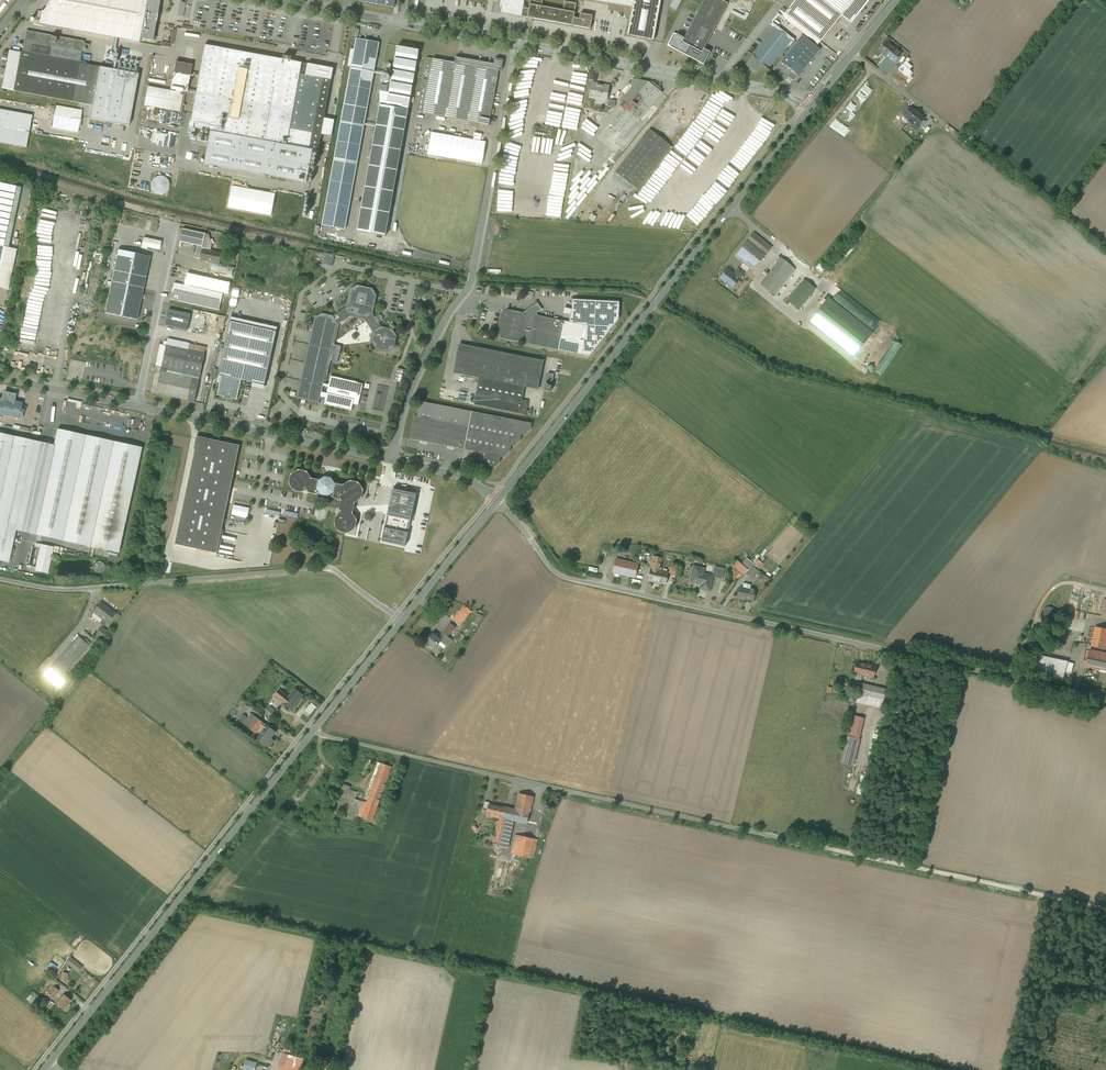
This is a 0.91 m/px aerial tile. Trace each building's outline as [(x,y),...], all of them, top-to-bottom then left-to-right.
[(43,11),(41,10),(39,23),(139,42),(146,0),(50,0),(43,11)] [(499,6),(502,6),(501,13),(527,17),(529,9),(523,7),(525,0),(500,0),(499,6)] [(627,36),(654,41),(661,0),(633,0),(632,7),(627,36)] [(669,7),(676,11),(682,0),(673,0),(669,7)] [(682,42),(702,52),(704,49),(728,3),(722,0),(704,0),(701,5),(697,14),(684,38),(682,42)] [(785,13),(791,18),(821,41),(841,15),(851,23),(860,11),(861,11),(863,9),(863,8),(869,0),(795,0),(785,13)] [(565,1),(563,10),(575,12),(577,3),(565,1)] [(529,9),(527,17),(528,18),(572,26),(574,18),(575,12),(563,10),(542,6),(529,4),(529,9)] [(733,10),(732,13),(747,20),(749,15),(746,14),(745,16),(733,10)] [(574,18),(572,26),(590,29),(593,16),(580,13),(579,19),(574,18)] [(791,18),(785,13),(782,17),(788,21),(791,18)] [(791,40),(776,27),(746,65),(756,73),(763,64),(768,68),(791,40)] [(90,44),(27,32),(26,32),(22,52),(10,50),(3,88),(14,90),(78,102),(92,105),(90,119),(129,126),(139,74),(80,63),(82,49),(86,50),(87,45),(90,46),(90,44)] [(702,52),(682,42),(684,38),(674,33),(667,45),(703,65),(710,52),(704,49),(702,52)] [(803,36),(775,71),(785,79),(789,75),(795,80),(819,49),(803,36)] [(357,38),(341,122),(364,126),(379,43),(358,39),(357,38)] [(902,53),(886,41),(878,51),(886,57),(879,66),(887,73),(902,53)] [(210,46),(205,45),(190,127),(192,127),(195,128),(211,131),(205,164),(263,175),(268,175),(307,182),(313,150),(319,151),(321,135),(332,137),(335,120),(325,118),(332,80),(306,75),(308,64),(291,61),(292,57),(284,56),(283,59),(215,47),(210,46)] [(419,50),(397,46),(394,64),(386,106),(386,107),(408,111),(411,97),(419,50)] [(494,64),(456,57),(455,62),(427,57),(419,98),(417,112),(489,125),(499,71),(500,71),(501,71),(502,70),(503,62),(503,60),(502,59),(497,58),(495,59),(495,60),(494,64)] [(907,86),(914,78),(912,76),(915,73),(911,70),(914,66),(907,61),(895,76),(907,86)] [(192,65),(175,62),(170,89),(187,92),(192,65)] [(306,75),(332,80),(333,69),(308,64),(306,75)] [(648,81),(633,79),(629,84),(632,86),(621,100),(623,102),(620,106),(623,108),(626,104),(628,106),(634,99),(636,100),(638,97),(640,99),(642,96),(639,93),(648,81)] [(648,81),(639,93),(642,96),(644,96),(631,113),(626,109),(612,127),(626,138),(662,93),(648,81)] [(609,87),(598,85),(598,84),(592,83),(589,98),(596,99),(596,97),(607,99),(609,87)] [(164,89),(147,86),(144,105),(180,112),(183,95),(180,94),(181,92),(164,89)] [(77,109),(55,105),(51,127),(78,132),(82,110),(77,109)] [(386,106),(379,105),(357,231),(386,236),(408,111),(386,107),(386,106)] [(915,110),(915,111),(911,107),(904,116),(909,120),(909,121),(913,124),(913,123),(918,127),(925,118),(921,115),(921,114),(915,110)] [(0,109),(0,143),(27,148),(29,133),(33,115),(0,109)] [(183,114),(160,110),(158,121),(181,125),(183,114)] [(582,124),(592,126),(594,118),(584,116),(582,124)] [(341,122),(322,225),(345,229),(364,126),(341,122)] [(949,125),(947,128),(953,133),(956,130),(949,125)] [(557,130),(534,126),(533,134),(555,138),(557,130)] [(650,129),(615,172),(637,189),(672,146),(650,129)] [(482,163),(486,141),(431,131),(427,154),(482,163)] [(169,188),(169,185),(169,181),(167,178),(164,176),(160,176),(157,177),(154,179),(152,182),(151,185),(152,189),(154,192),(157,194),(160,194),(164,193),(167,191),(169,188)] [(0,183),(0,263),(3,247),(16,186),(0,183)] [(228,207),(272,216),(276,194),(232,186),(228,207)] [(712,213),(725,196),(719,192),(717,194),(712,190),(701,204),(712,213)] [(208,234),(183,228),(180,242),(198,245),(197,248),(203,249),(210,250),(212,244),(208,234)] [(753,233),(735,256),(753,271),(762,259),(762,260),(772,248),(753,233)] [(161,242),(143,238),(142,244),(141,248),(145,249),(147,250),(147,247),(159,249),(160,249),(161,242)] [(239,244),(233,243),(231,253),(237,254),(239,244)] [(3,247),(0,263),(0,287),(8,289),(17,249),(3,247)] [(203,249),(197,248),(195,257),(201,259),(203,249)] [(210,250),(203,249),(201,259),(213,261),(220,262),(222,253),(210,250)] [(150,257),(117,250),(111,282),(108,281),(107,284),(110,285),(105,313),(137,320),(150,257)] [(335,255),(326,253),(324,261),(333,263),(335,255)] [(781,258),(761,284),(775,295),(795,269),(781,258)] [(213,261),(211,271),(232,276),(234,266),(220,262),(213,261)] [(734,274),(728,269),(720,278),(732,288),(740,278),(745,272),(739,268),(734,274)] [(804,280),(788,301),(799,309),(815,288),(804,280)] [(223,294),(175,283),(171,299),(220,310),(223,294)] [(322,313),(315,318),(302,377),(324,382),(328,366),(330,366),(331,361),(338,362),(341,346),(335,345),(336,339),(334,339),(337,323),(351,314),(366,317),(375,331),(372,342),(377,349),(388,351),(394,347),(397,336),(393,329),(382,326),(381,326),(379,322),(379,321),(377,317),(376,318),(373,313),(377,295),(372,288),(357,285),(350,289),(346,307),(333,316),(322,313)] [(534,293),(525,291),(523,298),(531,299),(533,298),(534,293)] [(809,323),(853,357),(872,333),(871,333),(828,299),(809,323)] [(523,312),(508,309),(501,314),(497,332),(502,338),(518,341),(524,337),(529,344),(558,350),(590,357),(620,319),(620,302),(574,300),(573,310),(570,322),(564,321),(538,315),(537,313),(542,310),(538,303),(527,310),(526,310),(524,311),(523,312)] [(191,314),(169,309),(165,326),(187,330),(191,314)] [(277,327),(231,317),(218,375),(222,376),(241,380),(265,385),(277,327)] [(160,344),(155,367),(153,367),(153,370),(155,371),(154,372),(155,372),(151,392),(156,393),(167,345),(168,342),(164,341),(163,345),(160,344)] [(205,354),(167,345),(156,393),(195,401),(199,380),(205,354)] [(543,367),(458,350),(453,372),(479,378),(525,387),(538,389),(543,367)] [(404,370),(398,368),(395,381),(401,383),(404,370)] [(554,374),(548,373),(544,390),(551,392),(554,374)] [(241,380),(222,376),(217,395),(225,397),(224,398),(231,400),(231,398),(237,400),(241,380)] [(324,382),(302,377),(297,398),(302,399),(301,403),(305,404),(306,400),(319,403),(321,397),(324,384),(324,382)] [(361,385),(330,378),(328,385),(324,384),(321,397),(325,398),(324,405),(350,411),(352,404),(356,405),(361,385)] [(525,387),(479,378),(474,404),(526,415),(529,401),(522,400),(525,387)] [(3,397),(3,399),(0,398),(0,414),(21,419),(23,410),(20,409),(21,403),(13,401),(14,399),(14,397),(13,396),(12,394),(10,394),(8,393),(6,394),(4,395),(3,397)] [(532,423),(420,401),(417,417),(469,427),(465,449),(485,453),(483,464),(495,467),(500,463),(501,456),(505,457),(510,452),(511,445),(515,446),(520,441),(522,434),(526,435),(531,430),(532,423)] [(417,417),(415,416),(410,438),(465,449),(469,427),(417,417)] [(142,447),(57,429),(54,444),(34,534),(118,553),(142,447)] [(0,433),(0,560),(9,562),(16,530),(36,441),(0,433)] [(240,445),(197,436),(174,544),(217,553),(240,445)] [(16,530),(34,534),(54,444),(36,441),(16,530)] [(344,485),(343,485),(342,485),(337,484),(335,484),(332,478),(328,477),(325,476),(319,480),(318,480),(312,478),(311,479),(311,478),(308,473),(307,472),(306,471),(300,470),(298,470),(297,470),(292,474),(291,475),(291,476),(289,482),(289,483),(290,484),(293,489),(294,490),(295,491),(301,492),(302,492),(304,492),(305,491),(305,489),(307,490),(307,491),(308,492),(309,493),(315,494),(316,494),(318,493),(319,492),(321,495),(328,496),(330,495),(331,496),(332,496),(332,497),(334,498),(333,498),(340,499),(341,501),(339,509),(340,511),(341,511),(341,513),(337,515),(336,516),(336,517),(335,523),(335,524),(335,525),(338,530),(339,531),(341,532),(347,533),(348,533),(349,533),(354,529),(355,528),(356,527),(357,521),(357,520),(356,519),(353,514),(352,513),(353,512),(355,504),(355,503),(355,502),(356,502),(361,499),(362,498),(362,497),(363,491),(363,490),(363,489),(360,483),(359,483),(357,482),(352,481),(350,481),(349,481),(344,485)] [(405,546),(416,494),(393,489),(381,541),(405,546)] [(249,517),(251,507),(234,505),(233,515),(249,517)] [(54,547),(41,544),(35,571),(48,573),(54,547)] [(654,557),(648,580),(666,584),(668,572),(659,570),(662,558),(654,557)] [(734,566),(741,572),(736,578),(740,580),(752,564),(760,570),(765,563),(758,558),(755,563),(747,557),(743,563),(739,560),(734,566)] [(638,564),(616,559),(613,572),(634,577),(635,577),(638,564)] [(99,563),(97,563),(96,564),(95,565),(94,567),(94,568),(94,569),(95,571),(97,572),(99,573),(101,572),(103,571),(104,570),(105,568),(104,566),(103,564),(101,563),(99,563)] [(713,576),(703,573),(704,568),(694,566),(691,581),(695,582),(695,583),(696,584),(697,581),(700,581),(700,584),(700,583),(704,584),(703,589),(709,591),(710,586),(713,576)] [(752,566),(746,573),(750,576),(756,569),(752,566)] [(724,569),(715,567),(713,573),(716,574),(715,577),(722,579),(724,569)] [(756,591),(740,587),(737,597),(753,601),(756,591)] [(110,611),(101,603),(101,602),(94,611),(107,622),(115,613),(111,610),(110,611)] [(464,605),(453,620),(460,625),(472,611),(464,605)] [(1057,618),(1057,615),(1056,612),(1055,609),(1052,608),(1049,607),(1046,608),(1043,609),(1042,612),(1041,615),(1042,618),(1044,621),(1046,622),(1049,623),(1052,622),(1055,620),(1057,618)] [(483,617),(478,614),(468,630),(471,631),(475,625),(477,626),(483,617)] [(450,623),(442,633),(442,634),(447,637),(448,637),(455,627),(450,623)] [(108,632),(102,627),(96,634),(102,639),(108,632)] [(1096,627),(1092,645),(1105,648),(1105,644),(1105,629),(1096,627)] [(438,638),(432,633),(426,641),(435,648),(441,641),(446,646),(451,640),(448,637),(447,637),(442,634),(438,638)] [(78,636),(55,662),(44,674),(60,688),(70,676),(66,672),(89,645),(91,643),(84,638),(83,640),(78,636)] [(1090,650),(1087,666),(1105,670),(1105,653),(1090,650)] [(1068,662),(1038,655),(1034,671),(1064,678),(1068,662)] [(889,660),(882,658),(880,666),(887,667),(889,660)] [(875,666),(857,662),(854,673),(873,677),(875,666)] [(886,689),(860,683),(856,702),(882,708),(884,700),(886,689)] [(284,703),(283,703),(291,709),(303,695),(295,688),(289,696),(284,703)] [(289,696),(279,689),(274,695),(284,703),(289,696)] [(261,709),(272,718),(276,714),(270,709),(272,707),(267,703),(261,709)] [(264,723),(251,713),(243,723),(256,733),(264,723)] [(853,715),(848,736),(859,738),(864,718),(853,715)] [(264,723),(256,733),(259,735),(267,725),(264,723)] [(259,735),(257,738),(269,747),(274,740),(270,737),(274,731),(275,732),(276,732),(267,725),(259,735)] [(859,738),(848,736),(842,763),(849,765),(853,766),(860,739),(859,738)] [(368,757),(359,773),(364,776),(373,760),(368,757)] [(351,786),(343,784),(332,813),(340,815),(342,809),(348,811),(346,817),(357,821),(362,823),(356,839),(364,842),(392,767),(376,761),(363,799),(356,796),(357,792),(350,789),(351,786)] [(519,793),(516,809),(504,806),(504,808),(490,804),(489,804),(488,809),(487,815),(501,818),(502,817),(507,819),(513,820),(527,823),(533,796),(519,793)] [(555,802),(556,800),(555,798),(554,796),(552,794),(549,794),(547,795),(545,796),(544,798),(544,800),(544,802),(545,804),(547,806),(550,806),(552,805),(554,804),(555,802)] [(505,822),(500,843),(498,843),(498,846),(507,848),(513,820),(507,819),(502,817),(501,818),(501,821),(505,822)] [(498,820),(493,841),(498,843),(500,843),(505,822),(501,821),(498,820)] [(538,839),(515,834),(511,854),(516,855),(515,861),(527,864),(528,858),(533,859),(538,839)] [(81,968),(69,959),(67,962),(78,971),(81,968)] [(54,987),(50,992),(54,996),(58,990),(54,987)] [(38,1001),(30,994),(27,998),(35,1005),(38,1001)] [(64,994),(56,1004),(64,1010),(71,1000),(64,994)] [(48,999),(45,1003),(50,1008),(54,1003),(48,999)] [(280,1069),(300,1069),(303,1058),(293,1056),(293,1053),(291,1052),(286,1051),(285,1053),(284,1053),(280,1069)] [(246,1060),(243,1069),(255,1069),(257,1063),(246,1060)]
